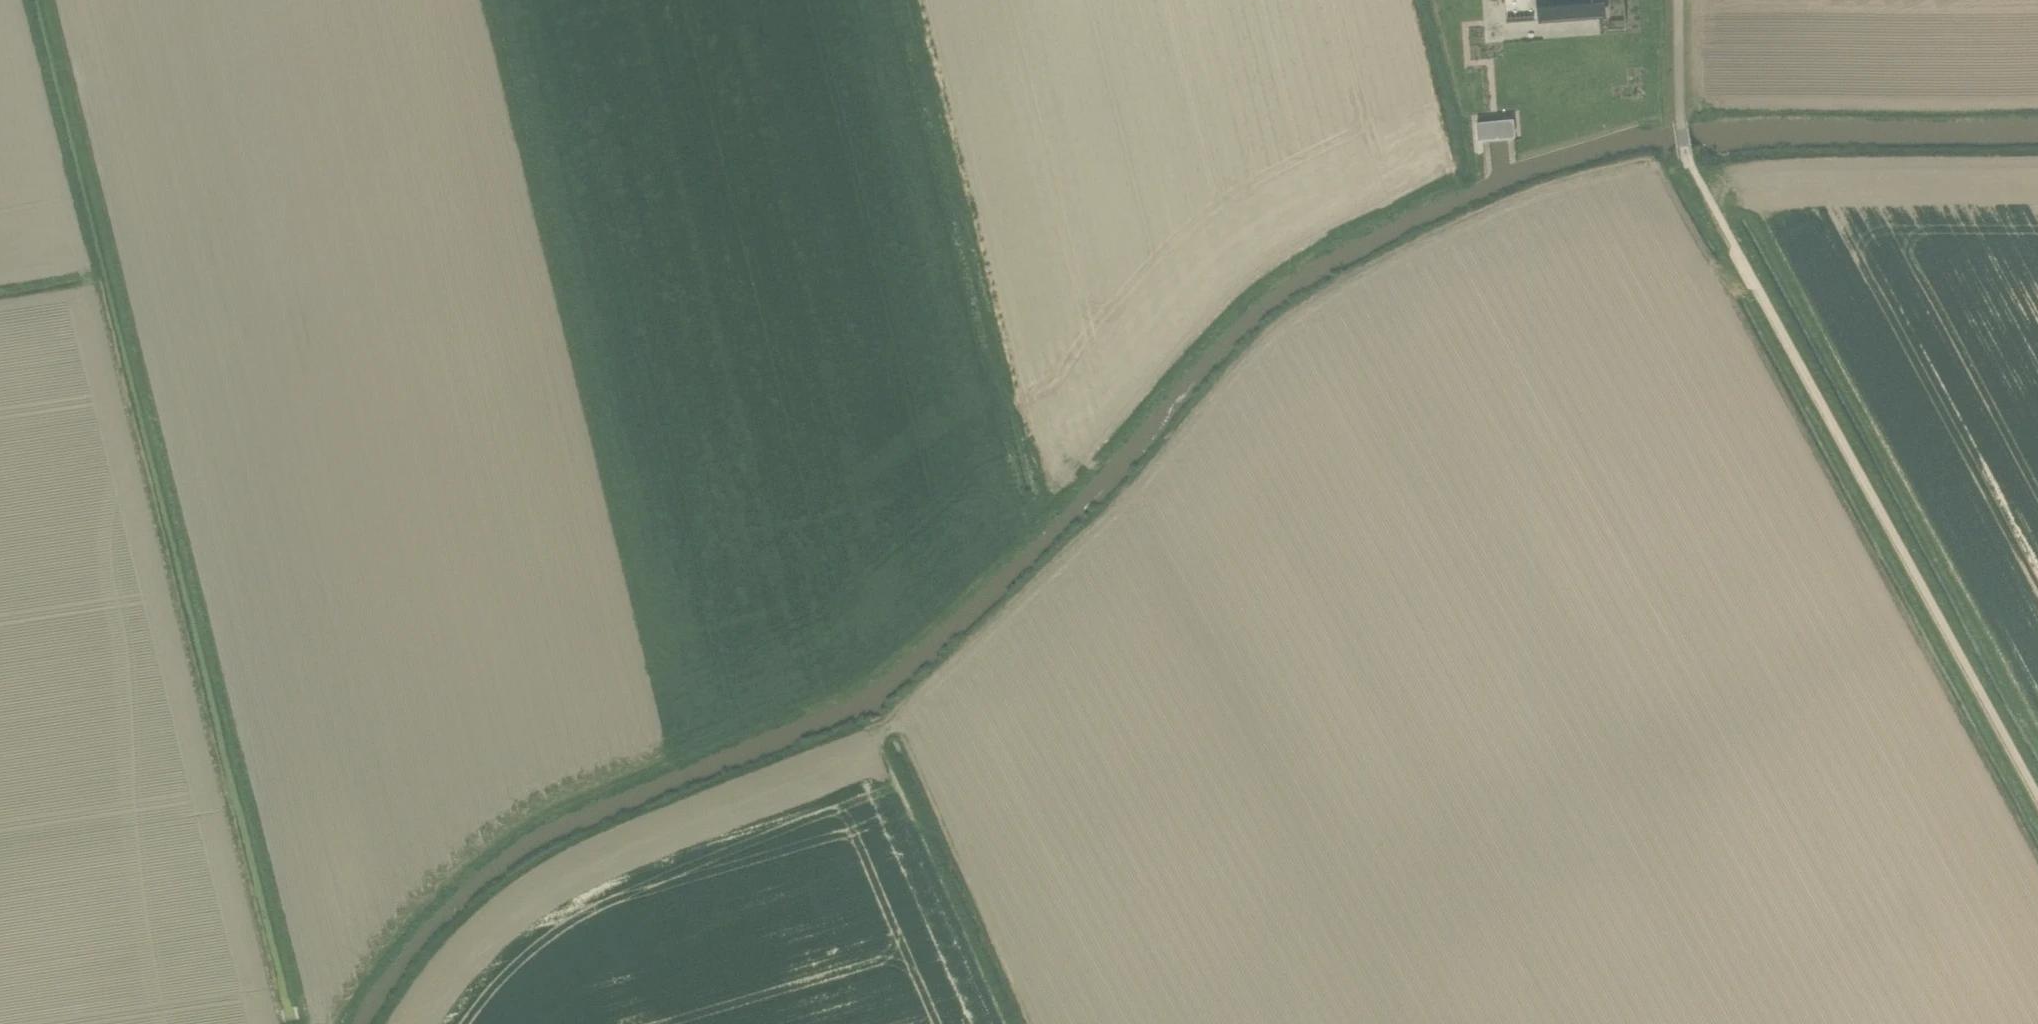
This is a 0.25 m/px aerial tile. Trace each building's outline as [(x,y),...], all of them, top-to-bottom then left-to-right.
[(1523,2),(1540,1),(1541,16),(1599,12),(1598,0),(1523,0),(1523,2)] [(1514,117),(1476,120),(1478,138),(1516,135),(1514,117)]
